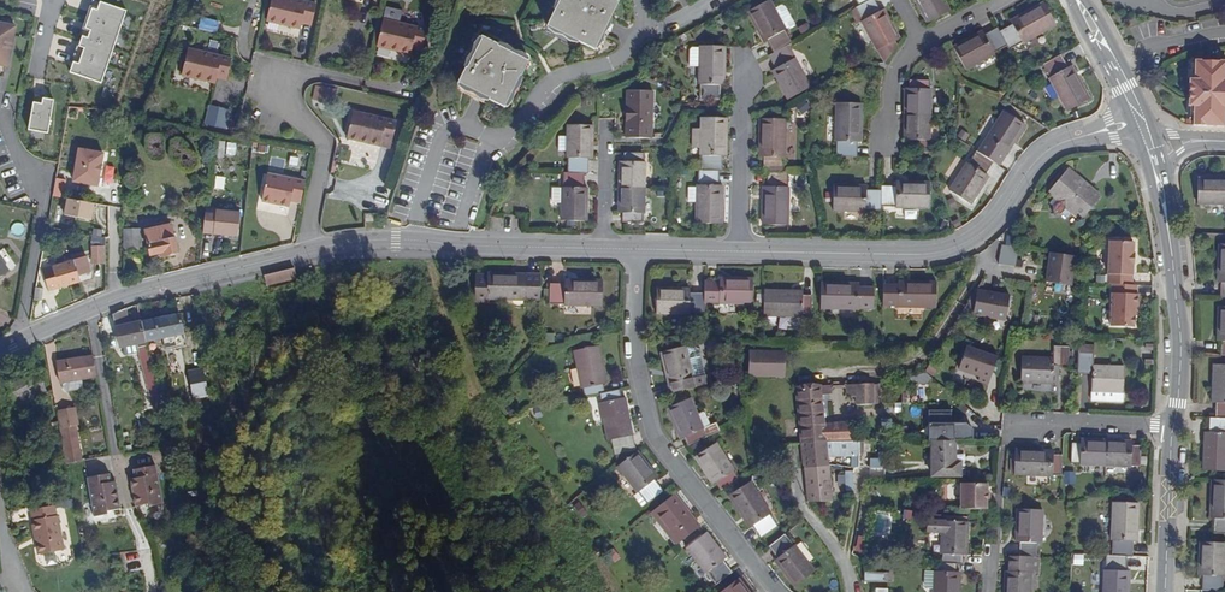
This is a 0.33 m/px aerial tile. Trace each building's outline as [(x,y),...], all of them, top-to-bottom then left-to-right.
[(125,12),(90,0),(88,9),(89,10),(84,28),(81,27),(78,36),(80,37),(77,47),(75,46),(69,62),(71,63),(68,73),(100,85),(125,12)] [(282,26),(283,23),(291,25),(290,28),(301,31),(302,24),(313,26),(317,7),(290,0),(273,0),(268,22),(282,26)] [(614,0),(560,0),(547,27),(595,50),(619,2),(614,0)] [(772,71),(788,99),(810,87),(795,58),(793,59),(786,45),(792,43),(785,30),(796,24),(786,6),(781,5),(774,9),(769,0),(747,13),(763,42),(767,39),(774,52),(769,55),(776,69),(772,71)] [(895,42),(900,38),(884,9),(881,11),(875,0),(857,0),(860,5),(855,7),(863,21),(861,22),(877,51),(879,51),(895,42)] [(927,23),(950,11),(944,0),(914,0),(927,23)] [(982,31),(953,47),(966,70),(994,54),(994,53),(1007,45),(1009,49),(1022,42),(1023,44),(1057,25),(1044,2),(1010,20),(1012,24),(1000,31),(998,28),(984,35),(982,31)] [(217,32),(219,20),(201,16),(198,28),(217,32)] [(378,48),(392,51),(393,48),(402,50),(401,53),(412,55),(413,49),(423,51),(428,32),(384,21),(378,48)] [(6,68),(14,32),(0,29),(0,66),(6,68)] [(482,38),(459,84),(505,107),(528,61),(482,38)] [(897,46),(895,42),(879,51),(885,62),(897,46)] [(690,66),(700,66),(699,85),(700,85),(700,99),(721,100),(721,86),(725,86),(726,46),(700,46),(700,47),(693,47),(691,49),(690,66)] [(182,76),(197,79),(198,77),(206,78),(205,81),(216,84),(218,79),(228,80),(232,60),(188,50),(182,76)] [(1062,54),(1042,64),(1050,78),(1049,78),(1066,111),(1090,99),(1072,65),(1068,67),(1062,54)] [(1195,62),(1195,81),(1188,81),(1188,108),(1189,108),(1193,108),(1193,121),(1193,128),(1224,128),(1224,62),(1195,62)] [(909,88),(905,89),(905,140),(908,140),(908,149),(929,149),(929,140),(930,140),(931,89),(930,89),(930,80),(910,80),(909,88)] [(312,99),(331,103),(334,87),(315,84),(312,99)] [(631,123),(630,137),(651,137),(651,123),(652,123),(653,91),(627,91),(626,123),(631,123)] [(48,133),(54,100),(41,97),(41,102),(33,101),(28,129),(48,133)] [(861,103),(836,103),(835,142),(837,142),(837,156),(856,156),(856,143),(861,143),(861,103)] [(230,110),(209,105),(204,125),(225,129),(230,110)] [(1025,124),(1003,111),(986,140),(979,153),(976,151),(969,163),(967,163),(950,192),(971,204),(988,177),(985,175),(994,161),(996,163),(1003,151),(1007,153),(1025,124)] [(347,139),(362,143),(363,140),(370,142),(370,144),(381,147),(382,141),(392,144),(397,123),(353,113),(347,139)] [(700,129),(700,147),(700,156),(702,156),(701,170),(699,170),(699,185),(697,185),(696,223),(722,223),(723,186),(720,186),(720,171),(723,171),(723,156),(726,156),(727,118),(701,118),(700,129)] [(786,120),(761,119),(760,157),(763,157),(763,172),(767,172),(767,187),(763,187),(762,224),(789,225),(789,187),(788,187),(788,172),(784,172),(784,157),(786,157),(786,120)] [(593,126),(568,125),(567,159),(568,159),(568,173),(564,173),(564,188),(561,188),(561,190),(553,190),(552,206),(561,206),(560,221),(586,221),(587,188),(584,188),(584,173),(589,173),(589,159),(593,159),(593,126)] [(692,147),(700,147),(700,129),(693,129),(692,147)] [(98,186),(104,154),(80,149),(73,182),(98,186)] [(643,222),(644,153),(624,153),(624,161),(619,161),(618,212),(623,213),(623,222),(643,222)] [(1068,171),(1048,194),(1054,199),(1049,205),(1052,207),(1053,215),(1060,214),(1067,219),(1071,213),(1080,220),(1087,211),(1093,211),(1092,206),(1099,197),(1068,171)] [(291,200),(300,202),(305,181),(268,173),(262,200),(290,206),(291,200)] [(62,197),(64,179),(55,178),(53,196),(62,197)] [(1197,179),(1196,206),(1224,206),(1224,179),(1197,179)] [(7,185),(9,193),(23,190),(21,182),(7,185)] [(866,186),(834,185),(833,211),(866,212),(866,211),(881,211),(881,206),(896,207),(896,208),(929,208),(930,183),(896,182),(896,185),(881,185),(881,189),(866,189),(866,186)] [(66,199),(63,216),(90,221),(93,205),(66,199)] [(441,217),(454,219),(456,206),(443,204),(441,217)] [(904,218),(918,219),(919,210),(905,208),(904,218)] [(205,215),(204,217),(203,233),(237,237),(239,214),(216,212),(215,216),(205,215)] [(144,233),(149,257),(162,254),(162,256),(176,253),(171,227),(144,233)] [(142,250),(139,228),(123,229),(124,252),(142,250)] [(92,236),(92,250),(104,250),(104,239),(92,236)] [(1112,285),(1130,286),(1131,266),(1133,266),(1133,256),(1132,255),(1132,244),(1108,243),(1106,285),(1112,285)] [(1000,246),(996,264),(1011,266),(1013,266),(1017,249),(1000,246)] [(92,267),(104,267),(104,250),(92,250),(92,267)] [(69,286),(79,283),(78,277),(91,273),(87,257),(84,258),(82,252),(70,256),(72,261),(62,264),(69,286)] [(1074,257),(1049,254),(1045,283),(1070,287),(1074,257)] [(54,290),(69,286),(62,264),(42,271),(49,292),(50,295),(55,294),(54,290)] [(1009,274),(1011,266),(989,264),(986,271),(1009,274)] [(263,273),(265,285),(297,278),(294,266),(263,273)] [(489,276),(475,275),(474,302),(488,303),(488,300),(540,301),(540,275),(489,274),(489,276)] [(690,290),(656,289),(656,315),(689,315),(689,314),(704,314),(704,303),(719,304),(719,305),(752,305),(752,278),(720,278),(720,282),(705,282),(704,294),(689,294),(690,290)] [(564,285),(549,284),(548,305),(564,305),(564,306),(602,307),(602,281),(564,280),(564,285)] [(898,286),(882,286),(882,306),(897,306),(897,308),(935,308),(936,283),(898,282),(898,286)] [(859,285),(820,284),(820,310),(858,311),(858,309),(873,309),(874,289),(858,289),(859,285)] [(1130,286),(1112,285),(1110,327),(1132,328),(1133,307),(1136,307),(1137,295),(1135,295),(1135,286),(1130,286)] [(36,288),(34,301),(41,302),(43,289),(36,288)] [(975,291),(961,314),(1003,322),(1008,297),(975,291)] [(802,292),(764,292),(764,317),(802,317),(811,317),(811,297),(802,297),(802,292)] [(125,309),(112,315),(116,330),(119,347),(136,344),(137,348),(139,360),(140,360),(151,404),(158,403),(156,395),(148,358),(145,346),(144,342),(139,323),(129,325),(125,309)] [(154,320),(158,339),(184,335),(181,315),(154,320)] [(146,321),(139,323),(144,342),(158,339),(154,320),(146,321)] [(598,346),(573,352),(581,389),(583,389),(585,398),(599,395),(600,403),(599,404),(607,441),(612,440),(615,454),(635,450),(632,435),(625,398),(620,399),(619,391),(604,394),(603,385),(606,384),(598,346)] [(1093,347),(1078,346),(1077,374),(1091,375),(1091,392),(1090,402),(1122,403),(1123,394),(1124,368),(1092,367),(1093,347)] [(686,347),(660,353),(671,394),(707,385),(697,349),(686,347)] [(968,347),(961,370),(979,375),(977,382),(990,386),(999,356),(968,347)] [(1052,385),(1053,367),(1067,368),(1068,348),(1054,348),(1053,359),(1021,358),(1020,384),(1052,385)] [(92,359),(56,365),(59,382),(62,382),(81,379),(95,376),(92,359)] [(933,359),(926,371),(935,375),(941,363),(933,359)] [(749,360),(749,375),(787,375),(787,360),(749,360)] [(1213,365),(1211,404),(1215,404),(1215,418),(1208,418),(1207,433),(1203,433),(1202,472),(1224,472),(1224,366),(1213,365)] [(204,370),(189,373),(194,400),(209,397),(204,370)] [(910,386),(927,385),(932,378),(926,371),(908,377),(910,386)] [(37,374),(7,388),(16,406),(30,400),(31,403),(47,395),(37,374)] [(82,389),(81,379),(62,382),(63,388),(66,391),(82,389)] [(878,385),(845,386),(846,398),(855,398),(855,405),(879,405),(878,385)] [(796,388),(802,443),(847,443),(847,425),(824,425),(822,396),(831,396),(831,387),(796,388)] [(690,399),(666,410),(679,440),(683,438),(687,446),(720,432),(716,424),(709,427),(704,414),(702,414),(697,416),(690,399)] [(60,429),(62,442),(66,465),(79,462),(76,440),(73,427),(77,426),(74,409),(57,412),(60,429)] [(928,438),(974,437),(974,428),(966,422),(952,422),(952,409),(928,410),(928,438)] [(1080,444),(1071,444),(1070,464),(1079,465),(1079,466),(1130,468),(1130,466),(1139,467),(1139,466),(1139,457),(1140,447),(1131,447),(1131,442),(1080,440),(1080,444)] [(954,463),(955,442),(931,442),(930,442),(930,477),(961,477),(961,463),(954,463)] [(847,443),(802,443),(804,467),(829,467),(828,458),(859,458),(859,454),(862,454),(864,449),(862,443),(859,443),(858,443),(853,443),(847,443)] [(716,444),(694,457),(712,486),(715,483),(720,491),(738,480),(733,472),(734,471),(716,444)] [(1053,452),(1014,450),(1013,476),(1051,478),(1052,476),(1060,476),(1061,456),(1052,456),(1053,452)] [(637,452),(617,467),(637,494),(638,493),(647,504),(663,492),(654,480),(657,478),(637,452)] [(874,460),(871,469),(884,469),(884,453),(878,453),(878,460),(874,460)] [(829,467),(804,467),(807,502),(832,502),(829,467)] [(133,495),(130,495),(133,508),(147,505),(147,508),(161,505),(154,468),(132,472),(133,480),(128,481),(130,491),(133,490),(133,495)] [(1065,483),(1074,483),(1074,471),(1064,472),(1065,483)] [(113,494),(116,493),(114,483),(109,484),(107,476),(85,480),(92,518),(106,516),(106,513),(119,511),(116,498),(113,498),(113,494)] [(1211,481),(1210,519),(1213,519),(1213,534),(1224,535),(1224,482),(1211,481)] [(750,483),(729,496),(749,528),(752,526),(761,539),(778,528),(769,515),(770,514),(750,483)] [(960,484),(960,510),(986,510),(986,502),(986,493),(987,484),(960,484)] [(675,495),(654,510),(674,536),(671,538),(676,545),(700,527),(675,495)] [(391,499),(379,500),(381,523),(393,522),(391,499)] [(579,502),(573,506),(581,517),(587,513),(579,502)] [(1112,503),(1110,541),(1112,542),(1111,556),(1105,556),(1104,571),(1103,571),(1102,591),(1129,591),(1130,572),(1125,571),(1126,557),(1131,557),(1132,542),(1136,543),(1138,504),(1112,503)] [(33,534),(37,555),(60,551),(54,517),(52,517),(50,506),(28,510),(30,521),(28,521),(31,534),(33,534)] [(674,536),(654,510),(651,513),(671,538),(674,536)] [(1017,510),(1016,543),(1020,543),(1019,557),(1008,557),(1008,572),(1005,572),(1004,591),(1030,591),(1030,573),(1031,558),(1039,558),(1039,544),(1040,544),(1041,511),(1017,510)] [(934,572),(925,572),(924,586),(927,589),(933,589),(933,591),(959,591),(960,573),(955,573),(955,564),(962,564),(962,556),(966,556),(968,523),(942,522),(927,521),(927,532),(942,533),(941,555),(942,555),(941,564),(935,563),(935,572),(934,572)] [(706,533),(686,549),(705,574),(706,573),(716,585),(732,573),(722,561),(726,558),(706,533)] [(785,535),(768,547),(777,559),(774,562),(794,587),(815,571),(795,546),(794,546),(785,535)] [(1199,542),(1198,575),(1202,576),(1201,591),(1222,591),(1223,577),(1224,577),(1224,563),(1224,544),(1199,542)] [(890,574),(866,573),(866,582),(890,583),(890,574)] [(721,591),(747,591),(738,579),(721,591)]
